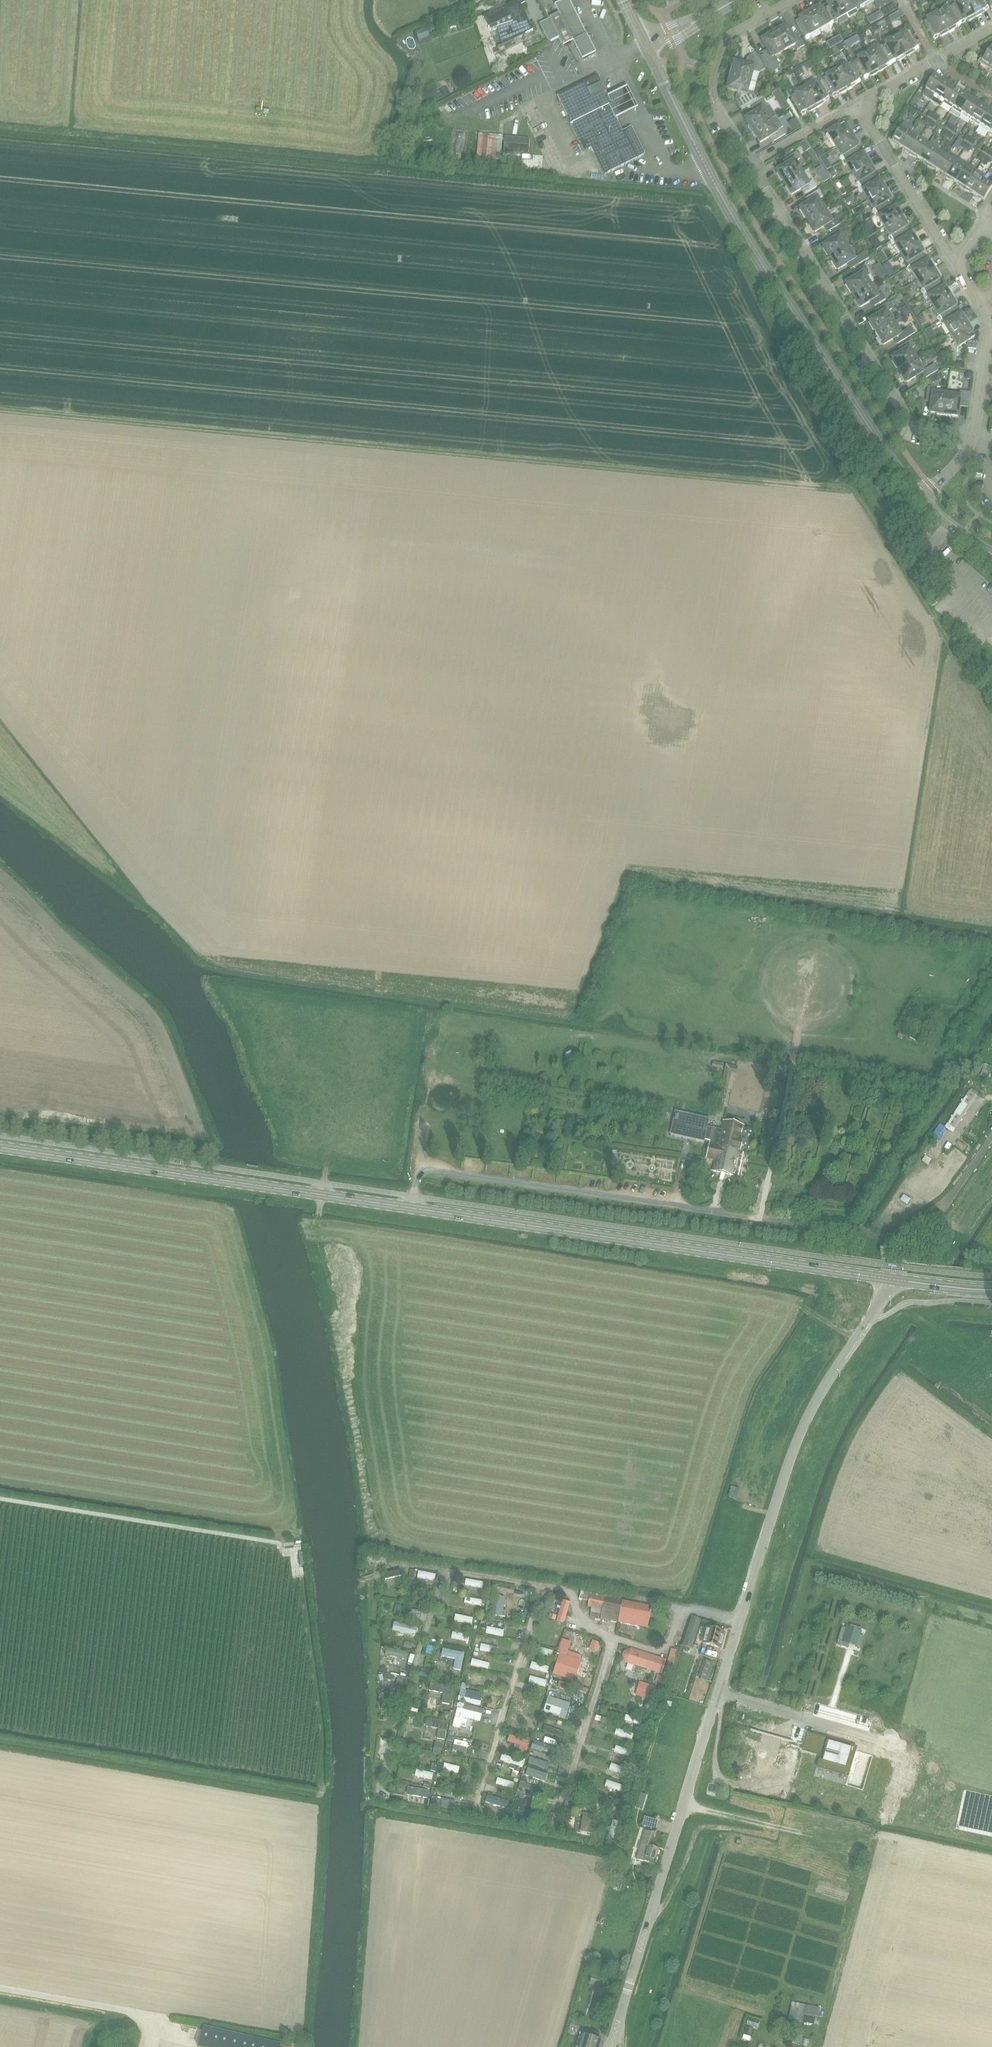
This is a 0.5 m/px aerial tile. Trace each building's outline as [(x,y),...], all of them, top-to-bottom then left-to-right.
[(558,38),(563,47),(574,41),(586,36),(568,0),(566,0),(555,6),(559,15),(549,20),(558,38)] [(834,25),(838,23),(837,22),(847,17),(838,0),(829,0),(830,2),(823,6),(834,25)] [(847,17),(847,16),(850,19),(858,14),(857,12),(861,10),(855,0),(838,0),(847,17)] [(861,10),(865,7),(865,6),(874,1),(873,0),(855,0),(861,10)] [(962,25),(966,23),(965,21),(968,19),(969,22),(976,18),(966,0),(960,0),(951,5),(962,25)] [(976,18),(982,15),(981,12),(984,10),(985,12),(989,10),(988,8),(984,0),(966,0),(976,18)] [(518,1),(483,18),(489,28),(491,31),(497,29),(503,46),(526,35),(533,31),(521,6),(518,1)] [(937,13),(949,34),(955,30),(954,27),(957,26),(958,28),(962,25),(951,5),(937,13)] [(808,11),(820,32),(829,26),(830,27),(834,25),(823,6),(816,10),(815,7),(808,11)] [(811,37),(820,32),(808,11),(801,15),(803,18),(795,22),(804,38),(805,38),(807,41),(811,38),(811,37)] [(942,38),(949,34),(937,13),(926,20),(926,21),(924,23),(933,39),(934,39),(935,41),(939,39),(937,37),(941,35),(942,38)] [(876,15),(867,20),(871,26),(879,21),(876,15)] [(540,24),(550,43),(558,38),(549,20),(540,24)] [(774,33),(785,53),(796,47),(798,50),(805,47),(798,36),(793,39),(787,27),(781,30),(781,29),(774,33)] [(427,28),(416,32),(419,42),(430,38),(427,28)] [(894,38),(906,58),(913,54),(911,51),(914,50),(916,52),(919,50),(918,47),(919,47),(909,30),(906,32),(905,31),(894,38)] [(846,32),(840,36),(843,41),(850,37),(846,32)] [(864,32),(858,35),(860,39),(861,41),(867,38),(864,32)] [(774,59),(785,53),(774,33),(768,37),(768,38),(763,41),(769,52),(763,56),(770,68),(773,73),(780,69),(774,59)] [(586,36),(574,41),(583,59),(594,53),(586,36)] [(881,45),(892,65),(896,63),(895,61),(898,59),(900,62),(906,58),(894,38),(881,45)] [(832,40),(827,43),(830,49),(835,46),(836,46),(832,40)] [(849,41),(843,45),(846,49),(852,46),(849,41)] [(841,44),(836,47),(839,52),(844,50),(841,44)] [(817,45),(810,49),(814,57),(821,53),(817,45)] [(867,53),(879,73),(886,70),(884,67),(887,65),(888,67),(892,65),(881,45),(867,53)] [(991,73),(991,47),(988,53),(980,65),(991,73)] [(830,50),(827,52),(830,58),(835,55),(831,49),(830,50)] [(872,77),(879,73),(867,53),(856,59),(857,61),(854,62),(864,79),(865,80),(869,78),(868,76),(871,74),(872,77)] [(732,69),(730,76),(744,80),(751,82),(757,83),(759,74),(765,70),(770,68),(763,56),(758,58),(756,54),(747,59),(749,62),(748,67),(745,66),(735,63),(733,70),(732,69)] [(836,71),(848,91),(854,88),(853,85),(856,83),(857,85),(861,83),(860,81),(850,64),(847,66),(847,65),(836,71)] [(801,67),(796,71),(799,76),(805,73),(801,67)] [(841,95),(848,91),(836,71),(825,77),(826,78),(823,80),(832,97),(833,96),(834,98),(838,96),(836,94),(839,92),(841,95)] [(754,93),(757,83),(730,76),(728,83),(729,84),(728,90),(740,94),(739,98),(736,100),(741,109),(757,99),(754,93)] [(925,91),(925,92),(923,94),(923,96),(924,97),(931,102),(934,98),(943,84),(944,83),(934,76),(931,77),(929,78),(929,80),(929,81),(930,82),(925,91)] [(604,176),(626,165),(645,156),(632,128),(623,132),(617,119),(610,105),(612,104),(608,97),(599,77),(558,97),(584,152),(591,148),(604,176)] [(805,88),(817,109),(823,105),(822,103),(824,101),(826,103),(830,101),(828,99),(829,98),(819,82),(816,84),(816,82),(805,88)] [(943,84),(934,98),(931,102),(940,107),(942,104),(943,104),(953,89),(944,83),(943,84)] [(628,87),(608,97),(612,104),(610,105),(617,119),(638,109),(628,87)] [(447,88),(440,92),(443,99),(451,95),(447,88)] [(810,113),(817,109),(805,88),(794,95),(794,96),(792,98),(801,114),(802,116),(806,114),(805,112),(808,110),(810,113)] [(943,104),(952,110),(962,94),(953,89),(943,104)] [(962,94),(952,110),(961,116),(971,100),(962,94)] [(755,115),(746,120),(749,126),(748,126),(752,133),(771,121),(771,120),(776,117),(770,106),(768,107),(765,102),(763,99),(750,107),(755,115)] [(971,100),(961,116),(970,122),(980,106),(971,100)] [(980,106),(970,122),(979,128),(989,112),(980,106)] [(979,128),(988,134),(991,128),(991,114),(989,112),(979,128)] [(771,121),(752,133),(756,139),(757,138),(761,144),(769,138),(772,137),(775,141),(786,135),(782,129),(783,128),(776,117),(771,120),(771,121)] [(900,147),(901,148),(904,145),(911,134),(910,134),(914,129),(905,122),(896,136),(894,135),(893,135),(891,136),(890,137),(890,139),(890,141),(899,148),(900,147)] [(799,124),(792,128),(795,133),(802,129),(799,124)] [(829,139),(835,149),(855,136),(851,130),(849,131),(844,124),(828,134),(828,135),(826,136),(828,140),(829,139)] [(904,145),(901,148),(906,151),(905,152),(909,156),(920,140),(911,134),(904,145)] [(840,159),(842,162),(843,162),(861,151),(857,145),(859,143),(855,136),(835,149),(841,158),(840,159)] [(529,155),(531,139),(506,137),(504,152),(529,155)] [(920,140),(909,156),(914,158),(915,157),(919,160),(922,156),(929,146),(920,140)] [(922,156),(919,160),(924,163),(923,164),(927,168),(938,152),(941,147),(932,141),(929,146),(922,156)] [(821,148),(815,151),(819,158),(824,155),(825,155),(821,148)] [(982,152),(987,156),(990,151),(985,148),(982,152)] [(845,166),(851,175),(871,163),(868,156),(865,158),(861,151),(843,162),(842,162),(845,166)] [(938,152),(927,168),(928,168),(933,170),(933,169),(938,172),(940,169),(947,157),(938,152)] [(783,181),(785,184),(803,173),(797,162),(800,160),(796,153),(786,160),(789,165),(778,172),(778,173),(777,173),(782,181),(783,181)] [(940,169),(938,172),(942,175),(941,175),(946,180),(959,159),(950,153),(947,157),(940,169)] [(824,155),(819,158),(823,165),(828,161),(824,155)] [(959,159),(946,180),(951,182),(951,181),(956,184),(968,165),(959,159)] [(856,185),(858,189),(877,178),(873,171),(876,169),(871,163),(851,175),(857,185),(856,185)] [(968,165),(956,184),(960,186),(959,187),(964,191),(977,170),(968,165)] [(821,167),(816,170),(818,175),(824,171),(821,167)] [(833,169),(828,173),(831,179),(837,175),(833,169)] [(977,170),(964,191),(969,193),(970,193),(974,196),(984,179),(986,176),(977,170)] [(810,183),(803,173),(785,184),(787,187),(786,188),(791,195),(792,195),(792,196),(803,189),(807,194),(817,188),(813,181),(810,183)] [(862,193),(867,202),(888,189),(884,183),(881,185),(877,178),(858,189),(861,193),(862,193)] [(974,196),(984,202),(991,188),(991,179),(991,180),(989,180),(988,182),(984,179),(974,196)] [(872,212),(875,216),(893,204),(889,198),(892,196),(888,189),(867,202),(873,211),(872,212)] [(806,218),(808,221),(826,210),(819,200),(823,197),(819,191),(809,197),(812,202),(801,209),(801,210),(800,211),(805,219),(806,218)] [(838,194),(832,198),(836,204),(842,200),(838,194)] [(848,196),(844,199),(845,201),(847,205),(852,202),(848,196)] [(878,219),(884,229),(904,216),(900,210),(897,211),(893,204),(875,216),(877,220),(878,219)] [(833,221),(826,210),(808,221),(810,224),(809,225),(814,233),(815,232),(815,233),(827,226),(830,232),(846,221),(842,215),(833,221)] [(889,238),(891,242),(909,231),(905,224),(908,223),(904,216),(884,229),(889,238)] [(829,256),(831,259),(849,248),(842,237),(846,235),(842,228),(832,235),(835,240),(824,247),(824,248),(823,248),(828,256),(829,256)] [(870,229),(865,232),(868,238),(873,234),(870,229)] [(894,246),(900,255),(920,243),(916,236),(914,238),(909,231),(891,242),(893,246),(894,246)] [(878,241),(872,244),(873,246),(876,251),(882,247),(878,241)] [(905,265),(907,269),(926,258),(922,251),(924,249),(920,243),(900,255),(906,265),(905,265)] [(856,258),(849,248),(831,259),(833,262),(832,263),(837,270),(838,270),(838,271),(849,264),(853,269),(869,259),(865,252),(856,258)] [(910,272),(916,282),(937,269),(933,263),(930,265),(926,258),(907,269),(910,273),(910,272)] [(889,262),(882,266),(885,271),(892,267),(889,262)] [(852,293),(854,296),(872,285),(874,284),(869,275),(869,273),(869,272),(865,266),(855,272),(858,277),(847,284),(847,285),(846,286),(851,294),(852,293)] [(921,292),(923,296),(942,284),(938,278),(941,276),(937,269),(916,282),(922,291),(921,292)] [(884,271),(877,275),(879,279),(886,275),(884,271)] [(927,299),(932,308),(953,296),(949,289),(946,291),(942,284),(923,296),(926,300),(927,299)] [(878,296),(872,285),(854,296),(856,299),(855,300),(859,308),(861,307),(861,308),(872,301),(876,307),(886,300),(882,294),(878,296)] [(937,318),(940,322),(943,320),(958,311),(954,304),(957,302),(953,296),(932,308),(938,318),(937,318)] [(875,331),(877,334),(895,323),(888,312),(892,310),(888,303),(878,310),(881,315),(870,322),(870,323),(869,323),(874,331),(875,331)] [(917,307),(912,311),(916,317),(921,314),(917,307)] [(943,326),(949,335),(969,322),(965,316),(962,318),(958,311),(943,320),(940,322),(942,326),(943,326)] [(923,316),(918,319),(921,325),(926,322),(923,316)] [(959,347),(967,342),(966,349),(967,349),(976,350),(978,342),(972,342),(971,341),(970,340),(971,340),(975,338),(970,331),(973,329),(969,322),(949,335),(954,344),(954,345),(953,346),(957,353),(961,351),(959,347)] [(901,333),(895,323),(877,334),(879,337),(878,338),(882,345),(884,345),(884,346),(895,339),(899,344),(915,334),(911,327),(901,333)] [(898,368),(900,371),(918,360),(911,350),(915,347),(911,341),(901,347),(904,352),(892,359),(893,360),(892,361),(897,369),(898,368)] [(934,351),(929,353),(933,360),(938,358),(938,357),(934,350),(934,351)] [(924,371),(918,360),(900,371),(902,375),(901,375),(905,383),(907,382),(907,383),(918,376),(922,382),(938,371),(934,365),(924,371)] [(938,374),(930,378),(933,384),(941,380),(938,374)] [(937,416),(944,417),(944,415),(947,395),(935,393),(935,389),(928,387),(926,400),(932,401),(930,414),(937,414),(937,416)] [(944,415),(944,417),(951,418),(952,417),(958,418),(960,404),(968,406),(970,393),(960,392),(959,396),(947,395),(944,415)] [(856,557),(838,569),(843,577),(844,576),(861,565),(856,557)] [(861,565),(844,576),(849,584),(866,572),(861,565)] [(849,584),(848,584),(853,591),(871,579),(866,572),(849,584)] [(888,620),(871,630),(876,637),(876,636),(892,626),(888,620)] [(892,626),(876,636),(880,642),(896,632),(892,626)] [(896,632),(880,642),(884,648),(900,638),(896,632)] [(884,648),(884,649),(888,655),(904,644),(900,638),(884,648)] [(918,655),(905,664),(909,670),(922,661),(918,655)] [(922,661),(909,670),(913,676),(926,668),(922,661)] [(926,668),(913,676),(917,683),(931,674),(926,668)] [(931,674),(917,683),(922,689),(935,680),(931,674)] [(935,680),(922,689),(926,695),(939,686),(935,680)] [(939,686),(926,695),(930,701),(943,692),(939,686)] [(943,692),(930,701),(934,708),(947,699),(943,692)] [(980,1076),(986,1078),(990,1067),(984,1064),(980,1076)] [(726,1065),(718,1106),(725,1107),(731,1074),(736,1075),(738,1067),(732,1066),(726,1065)] [(970,1091),(966,1097),(974,1102),(977,1097),(970,1091)] [(966,1097),(962,1102),(970,1107),(974,1102),(966,1097)] [(676,1112),(670,1135),(684,1138),(707,1144),(708,1140),(711,1141),(710,1145),(738,1151),(738,1150),(740,1151),(742,1142),(740,1142),(743,1126),(725,1122),(723,1131),(711,1128),(707,1128),(709,1122),(709,1120),(676,1112)] [(955,1114),(951,1119),(959,1124),(962,1119),(955,1114)] [(948,1124),(955,1129),(959,1124),(951,1119),(948,1124)] [(947,1123),(945,1128),(953,1133),(955,1129),(948,1124),(947,1123)] [(764,1124),(760,1141),(770,1143),(774,1126),(764,1124)] [(732,1175),(738,1151),(710,1145),(708,1158),(716,1160),(714,1171),(732,1175)] [(581,1589),(579,1600),(589,1601),(588,1607),(592,1608),(590,1617),(601,1619),(619,1623),(623,1602),(605,1598),(606,1592),(594,1589),(591,1589),(591,1590),(581,1589)] [(626,1602),(622,1620),(648,1626),(652,1607),(626,1602)] [(692,1617),(682,1646),(685,1647),(690,1649),(691,1646),(694,1647),(699,1632),(703,1621),(692,1617)] [(706,1630),(702,1642),(704,1643),(720,1648),(725,1633),(719,1631),(720,1628),(714,1626),(713,1628),(712,1628),(711,1631),(706,1630)] [(571,1644),(568,1641),(563,1642),(558,1653),(557,1653),(554,1660),(557,1661),(553,1674),(574,1682),(582,1662),(579,1661),(581,1657),(568,1652),(571,1644)] [(678,1651),(674,1650),(671,1649),(670,1654),(667,1665),(673,1667),(678,1651)] [(625,1662),(627,1664),(659,1673),(663,1660),(630,1650),(629,1650),(624,1652),(623,1655),(623,1658),(625,1662)] [(705,1660),(699,1679),(707,1682),(708,1679),(712,1669),(714,1663),(705,1660)] [(640,1682),(636,1696),(653,1701),(657,1687),(640,1682)] [(548,1698),(544,1712),(565,1718),(569,1705),(548,1698)] [(807,1733),(802,1752),(820,1757),(817,1769),(849,1778),(852,1766),(857,1747),(807,1733)] [(595,1835),(600,1817),(586,1813),(581,1832),(595,1835)] [(656,1829),(658,1822),(645,1819),(644,1825),(656,1829)] [(640,1847),(636,1860),(655,1865),(659,1850),(651,1847),(654,1834),(645,1831),(642,1842),(640,1847)] [(615,1880),(613,1887),(621,1890),(624,1882),(615,1880)] [(606,1979),(593,1975),(591,1985),(604,1989),(606,1979)] [(790,2011),(789,2019),(803,2022),(804,2015),(818,2018),(820,2009),(800,2004),(792,2002),(791,2011),(790,2011)] [(749,2017),(747,2024),(758,2028),(760,2021),(749,2017)] [(281,2045),(204,2027),(199,2046),(281,2046),(281,2045)] [(587,2037),(585,2036),(581,2046),(600,2046),(602,2042),(599,2041),(601,2035),(589,2031),(587,2037)] [(801,2046),(802,2046),(808,2046),(810,2041),(803,2039),(801,2046)]
